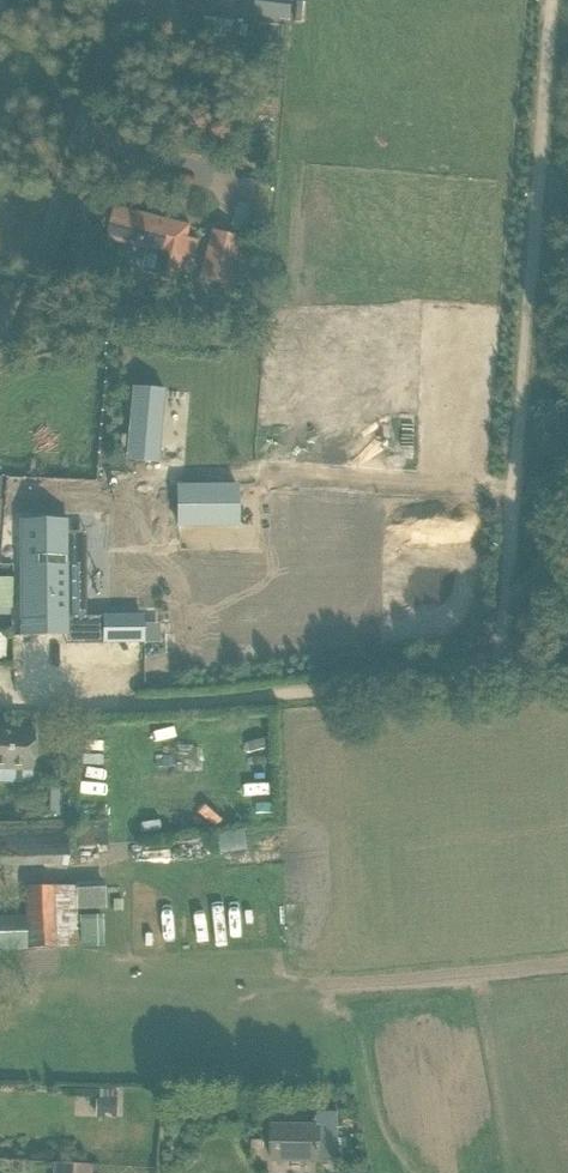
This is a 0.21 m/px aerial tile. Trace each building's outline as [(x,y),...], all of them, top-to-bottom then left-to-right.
[(186,6),(289,20),(292,0),(187,0),(186,6)] [(116,207),(108,238),(162,252),(156,277),(162,279),(162,280),(170,282),(170,281),(176,282),(183,256),(193,258),(198,239),(187,236),(190,225),(116,207)] [(232,284),(243,238),(213,230),(202,277),(232,284)] [(127,448),(126,459),(157,462),(163,390),(142,388),(132,387),(127,448)] [(236,526),(237,526),(236,484),(202,485),(178,485),(179,526),(236,526)] [(20,522),(18,522),(19,558),(19,620),(19,633),(23,633),(68,633),(68,617),(86,617),(86,615),(85,564),(81,564),(80,564),(80,556),(80,551),(68,552),(68,535),(68,531),(67,531),(67,522),(58,522),(49,522),(20,522)] [(11,576),(0,576),(0,608),(11,608),(11,576)] [(141,616),(103,616),(104,631),(104,642),(141,642),(142,642),(141,616)] [(32,772),(34,730),(0,728),(0,770),(32,772)] [(249,830),(222,832),(223,852),(251,850),(249,830)] [(76,888),(75,885),(24,885),(25,915),(0,915),(0,950),(56,949),(56,947),(78,946),(77,910),(105,909),(105,887),(76,888)] [(56,949),(26,951),(28,974),(57,972),(56,949)] [(337,1127),(337,1115),(321,1115),(321,1123),(272,1123),(271,1160),(319,1161),(319,1159),(336,1159),(337,1127)] [(14,1172),(24,1172),(26,1162),(15,1161),(14,1172)] [(76,1162),(55,1161),(54,1172),(90,1172),(91,1163),(76,1162)]
